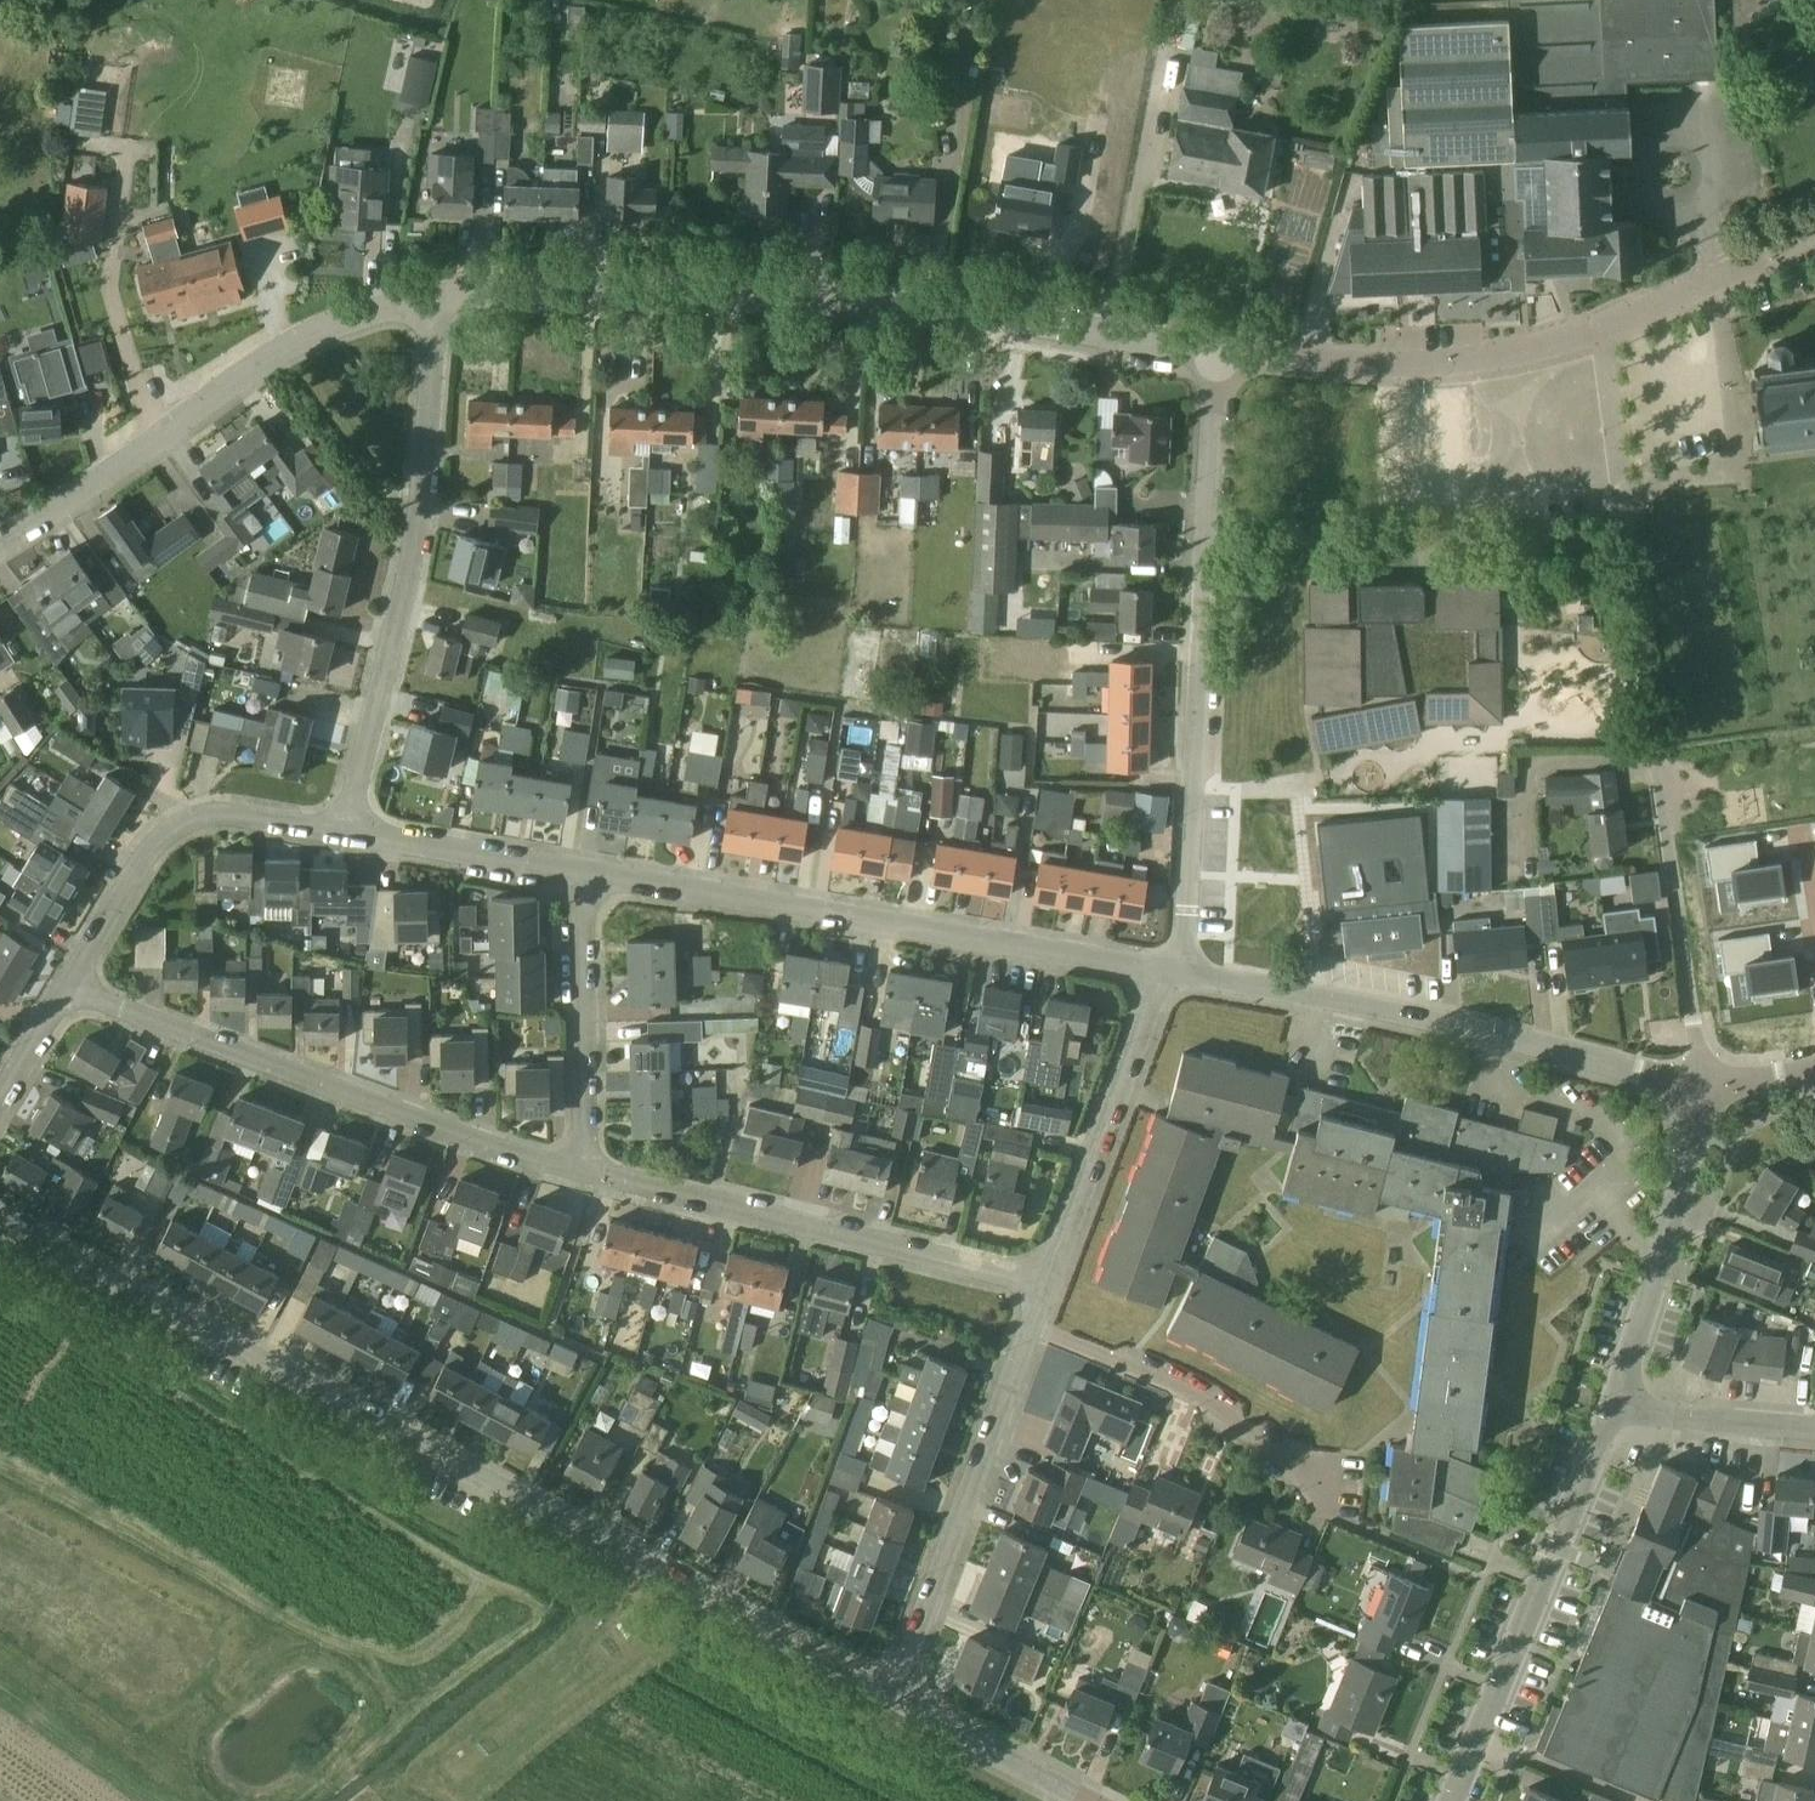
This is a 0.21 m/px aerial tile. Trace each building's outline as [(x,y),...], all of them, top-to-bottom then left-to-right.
[(1508,0),(1484,0),(1430,2),(1431,22),(1403,23),(1399,35),(1401,74),(1387,75),(1387,84),(1378,84),(1379,123),(1372,123),(1374,174),(1363,174),(1364,201),(1354,201),(1327,293),(1351,292),(1352,292),(1482,287),(1482,286),(1483,286),(1483,277),(1492,277),(1494,281),(1503,281),(1504,276),(1527,275),(1528,275),(1528,276),(1601,273),(1599,224),(1525,227),(1524,198),(1516,199),(1513,129),(1508,0)] [(1513,129),(1516,199),(1524,198),(1525,227),(1599,224),(1601,273),(1602,273),(1602,274),(1641,273),(1639,222),(1613,223),(1608,151),(1631,151),(1629,105),(1628,106),(1626,82),(1717,78),(1714,0),(1508,0),(1513,129)] [(569,5),(568,22),(585,23),(586,6),(569,5)] [(1382,18),(1368,19),(1369,38),(1383,38),(1382,18)] [(800,69),(802,34),(784,33),(782,68),(800,69)] [(427,106),(437,61),(414,56),(410,56),(401,100),(427,106)] [(1188,63),(1168,175),(1222,185),(1222,186),(1263,194),(1274,134),(1233,127),(1243,73),(1188,63)] [(805,100),(805,109),(837,110),(839,67),(807,66),(805,100)] [(875,220),(896,221),(896,217),(933,219),(935,180),(883,177),(881,174),(880,172),(878,169),(876,167),(874,164),(871,162),(868,161),(866,159),(867,121),(856,121),(857,104),(843,104),(840,174),(846,174),(849,179),(851,181),(854,185),(859,189),(864,193),(867,195),(871,197),(876,199),(875,220)] [(100,108),(74,105),(72,118),(98,122),(100,108)] [(571,111),(549,110),(548,136),(571,136),(571,111)] [(577,111),(576,132),(603,133),(604,113),(577,111)] [(640,114),(608,113),(607,134),(639,135),(640,114)] [(492,135),(492,160),(506,160),(507,114),(493,114),(492,135)] [(713,146),(712,169),(749,171),(747,210),(786,212),(788,183),(837,186),(839,157),(823,156),(825,127),(786,125),(785,146),(787,146),(786,152),(749,150),(749,149),(713,146)] [(1079,179),(1086,130),(1062,127),(1055,176),(1079,179)] [(683,138),(683,129),(666,128),(665,138),(683,138)] [(492,164),(492,160),(492,135),(476,134),(475,163),(492,164)] [(580,135),(579,164),(593,164),(594,136),(580,135)] [(435,182),(434,212),(473,213),(474,184),(468,184),(469,155),(442,154),(441,183),(435,182)] [(506,214),(540,216),(541,186),(529,186),(529,181),(528,177),(525,173),(522,170),(518,168),(514,167),(510,167),(510,165),(509,165),(508,185),(507,185),(506,214)] [(332,188),(336,188),(334,222),(384,226),(388,169),(334,166),(332,188)] [(541,186),(540,216),(577,217),(579,188),(577,188),(578,168),(544,167),(543,186),(541,186)] [(642,178),(609,177),(607,218),(640,219),(640,213),(655,213),(657,189),(641,188),(642,178)] [(69,182),(62,236),(103,242),(109,187),(69,182)] [(996,227),(1018,230),(1019,226),(1048,231),(1056,187),(1036,184),(1035,189),(1003,183),(1000,203),(997,202),(996,207),(999,207),(996,227)] [(236,207),(245,240),(290,227),(280,195),(236,207)] [(178,235),(173,217),(155,222),(165,259),(172,257),(177,278),(190,274),(200,312),(242,301),(239,289),(246,288),(233,241),(182,254),(177,236),(178,235)] [(155,222),(144,225),(154,262),(137,267),(150,314),(176,307),(179,318),(200,312),(190,274),(177,278),(172,257),(165,259),(155,222)] [(1368,310),(1358,310),(1359,318),(1368,317),(1368,310)] [(40,405),(22,406),(24,438),(63,435),(60,403),(58,403),(57,391),(89,382),(74,343),(35,353),(37,390),(39,390),(40,405)] [(1760,436),(1762,436),(1763,448),(1814,441),(1814,362),(1791,365),(1789,349),(1783,345),(1774,346),(1767,354),(1769,368),(1754,370),(1755,382),(1753,382),(1760,436)] [(17,432),(0,364),(0,433),(17,432)] [(783,399),(740,397),(738,443),(764,444),(764,429),(781,430),(783,399)] [(783,399),(781,430),(824,432),(824,431),(847,432),(848,416),(824,415),(825,401),(783,399)] [(510,433),(511,403),(470,401),(467,446),(492,447),(493,433),(510,433)] [(554,405),(511,403),(510,433),(552,436),(553,434),(576,435),(577,419),(553,418),(554,405)] [(879,404),(877,446),(918,448),(920,406),(879,404)] [(920,406),(918,448),(939,449),(958,451),(959,444),(961,408),(920,406)] [(611,408),(608,453),(634,454),(634,439),(651,440),(653,410),(611,408)] [(1021,436),(1020,466),(1053,468),(1055,438),(1057,411),(1021,409),(1020,436),(1021,436)] [(1114,414),(1113,428),(1098,427),(1097,458),(1113,459),(1114,445),(1131,446),(1130,459),(1168,461),(1170,415),(1165,415),(1163,410),(1154,409),(1151,414),(1133,414),(1133,415),(1114,414)] [(653,410),(651,440),(654,440),(653,452),(671,453),(672,441),(698,443),(705,443),(706,415),(695,415),(695,412),(653,410)] [(260,424),(231,445),(249,468),(262,486),(280,473),(298,497),(324,477),(304,450),(295,457),(284,441),(277,446),(260,424)] [(218,455),(203,467),(220,489),(213,494),(228,515),(234,510),(243,521),(253,513),(248,507),(267,493),(262,486),(249,468),(231,445),(230,446),(227,443),(216,451),(218,455)] [(977,501),(1002,502),(1003,451),(979,450),(977,501)] [(765,457),(764,480),(779,481),(780,460),(780,458),(765,457)] [(780,460),(779,481),(793,481),(794,459),(780,458),(780,460)] [(489,490),(488,502),(507,503),(507,499),(508,487),(507,487),(508,463),(494,462),(493,486),(494,486),(494,490),(489,490)] [(508,463),(507,487),(508,487),(522,487),(523,463),(508,463)] [(650,469),(649,492),(652,492),(671,493),(672,470),(650,469)] [(859,512),(861,473),(840,471),(837,510),(859,512)] [(859,512),(878,513),(881,474),(861,473),(859,512)] [(916,475),(916,497),(937,499),(938,474),(929,474),(929,476),(916,475)] [(902,475),(902,497),(916,497),(916,475),(902,475)] [(630,493),(629,506),(632,506),(642,507),(648,507),(648,492),(648,485),(632,485),(630,485),(630,493)] [(1002,502),(977,501),(975,530),(976,530),(973,589),(1014,590),(1016,536),(1031,537),(1114,539),(1113,550),(1111,549),(1110,559),(1153,561),(1155,525),(1117,523),(1117,506),(1093,505),(1033,503),(1033,504),(1018,503),(1002,502)] [(121,502),(97,519),(139,579),(202,535),(187,513),(148,540),(121,502)] [(488,506),(486,524),(513,527),(513,531),(535,534),(538,508),(514,506),(513,509),(488,506)] [(642,507),(632,506),(631,529),(641,529),(642,507)] [(227,537),(200,556),(211,571),(256,537),(243,521),(234,510),(228,515),(217,524),(227,537)] [(222,599),(277,612),(277,610),(306,617),(309,603),(340,611),(349,574),(347,574),(357,536),(326,529),(317,566),(318,566),(312,586),(253,571),(249,589),(232,585),(229,600),(222,599)] [(461,535),(451,573),(466,577),(481,580),(497,584),(506,547),(490,543),(491,543),(461,535)] [(70,549),(46,567),(82,618),(83,617),(87,623),(110,606),(126,594),(105,565),(90,576),(84,568),(73,553),(70,549)] [(791,558),(790,573),(805,574),(805,559),(791,558)] [(37,603),(22,614),(28,622),(49,651),(58,663),(71,649),(60,634),(61,634),(82,618),(46,567),(23,584),(37,603)] [(1110,574),(1110,583),(1126,583),(1126,574),(1110,574)] [(1306,626),(1307,703),(1321,703),(1323,714),(1312,716),(1319,752),(1346,746),(1421,733),(1418,719),(1427,717),(1426,723),(1501,722),(1501,660),(1496,660),(1496,627),(1500,627),(1499,581),(1436,582),(1436,590),(1426,590),(1421,585),(1424,586),(1418,582),(1312,583),(1312,621),(1318,621),(1318,626),(1306,626)] [(651,587),(650,598),(670,599),(671,588),(651,587)] [(1091,588),(1090,609),(1116,610),(1115,622),(1115,625),(1116,625),(1120,625),(1120,628),(1151,629),(1153,588),(1121,587),(1121,589),(1091,588)] [(222,599),(214,597),(210,615),(273,630),(277,612),(222,599)] [(427,670),(453,676),(467,680),(474,655),(478,656),(482,640),(494,643),(500,622),(467,614),(461,640),(436,634),(427,670)] [(1579,630),(1594,630),(1593,615),(1578,615),(1579,630)] [(1087,621),(1086,640),(1116,641),(1116,625),(1115,625),(1115,622),(1087,621)] [(302,633),(302,634),(282,629),(278,645),(286,647),(282,665),(294,668),(295,668),(324,675),(333,640),(302,633)] [(126,687),(125,738),(152,739),(152,746),(166,746),(166,739),(171,739),(172,732),(172,700),(196,702),(207,662),(189,651),(187,657),(179,688),(173,688),(126,687)] [(636,658),(606,655),(605,674),(633,678),(636,658)] [(1057,671),(1057,683),(1067,684),(1073,684),(1073,686),(1097,687),(1097,685),(1098,685),(1112,686),(1112,688),(1149,689),(1150,662),(1112,661),(1112,673),(1088,672),(1057,671)] [(506,705),(503,721),(518,724),(527,677),(490,670),(483,701),(506,705)] [(72,710),(87,699),(71,676),(55,687),(72,710)] [(282,683),(255,676),(252,691),(278,697),(282,683)] [(690,676),(687,691),(704,694),(707,680),(690,676)] [(577,725),(583,689),(562,685),(555,721),(577,725)] [(1097,687),(1073,686),(1073,697),(1088,697),(1088,690),(1097,690),(1097,687)] [(0,697),(0,710),(15,735),(15,736),(16,735),(36,723),(37,722),(14,688),(0,697)] [(605,689),(603,703),(622,706),(625,691),(606,688),(605,689)] [(751,704),(753,690),(737,688),(736,702),(751,704)] [(1149,689),(1112,688),(1111,714),(1149,715),(1149,689)] [(929,700),(927,713),(942,715),(944,702),(929,700)] [(405,759),(446,769),(452,745),(463,748),(467,732),(469,732),(473,712),(444,705),(438,730),(414,724),(405,759)] [(261,737),(305,748),(313,718),(268,707),(264,723),(245,719),(246,716),(215,709),(211,723),(261,736),(261,737)] [(2,742),(12,736),(15,735),(0,710),(0,739),(2,742)] [(1110,740),(1148,741),(1149,715),(1111,714),(1110,740)] [(911,717),(904,763),(932,768),(940,722),(911,717)] [(883,718),(883,736),(901,736),(902,718),(883,718)] [(305,748),(261,737),(261,736),(211,723),(197,720),(189,748),(204,752),(234,759),(238,743),(259,748),(254,764),(298,775),(305,748)] [(480,767),(474,803),(504,808),(510,772),(513,751),(514,751),(517,732),(518,726),(503,724),(499,746),(500,746),(496,770),(480,767)] [(565,729),(560,759),(587,763),(592,733),(565,729)] [(62,730),(52,745),(89,768),(98,753),(68,734),(62,730)] [(1072,730),(1071,743),(1086,743),(1086,731),(1072,730)] [(517,732),(514,751),(525,753),(528,754),(532,734),(517,732)] [(1000,766),(1020,768),(1023,733),(1003,732),(1000,766)] [(812,740),(810,752),(827,755),(829,743),(812,740)] [(1110,740),(1110,768),(1147,769),(1148,741),(1110,740)] [(889,741),(884,779),(899,781),(904,743),(889,741)] [(1071,743),(1071,755),(1085,755),(1086,743),(1071,743)] [(637,783),(652,785),(658,751),(643,748),(637,783)] [(838,777),(857,780),(862,751),(843,748),(838,777)] [(596,752),(588,802),(601,804),(598,824),(629,830),(635,794),(637,794),(639,785),(606,779),(610,754),(596,752)] [(827,755),(810,752),(805,780),(823,782),(827,755)] [(559,780),(540,777),(534,813),(565,818),(571,782),(570,782),(572,771),(560,769),(559,780)] [(534,813),(540,777),(510,772),(504,808),(534,813)] [(1588,813),(1593,852),(1594,862),(1599,867),(1609,866),(1612,859),(1611,852),(1627,849),(1627,848),(1624,849),(1621,825),(1624,825),(1621,808),(1619,809),(1614,772),(1586,775),(1586,777),(1566,777),(1566,795),(1588,794),(1591,812),(1588,813)] [(118,817),(134,791),(108,775),(98,790),(70,773),(63,784),(92,801),(118,817)] [(1499,773),(1499,797),(1515,797),(1515,773),(1499,773)] [(931,806),(953,807),(955,775),(933,774),(931,806)] [(750,850),(761,781),(750,779),(747,797),(732,795),(724,845),(728,846),(730,852),(739,853),(744,849),(750,850)] [(775,854),(781,817),(764,814),(769,783),(761,781),(750,850),(775,854)] [(118,817),(92,801),(63,784),(58,794),(59,795),(50,809),(49,808),(49,807),(12,784),(3,799),(40,821),(69,838),(77,825),(103,841),(118,817)] [(680,801),(665,799),(659,835),(691,840),(697,804),(699,790),(682,787),(680,801)] [(794,819),(781,817),(775,854),(800,858),(807,821),(805,821),(810,789),(800,788),(794,819)] [(1036,813),(1034,828),(1046,830),(1052,822),(1071,825),(1077,790),(1076,789),(1071,789),(1071,793),(1045,789),(1042,788),(1042,789),(1038,813),(1036,813)] [(1125,806),(1124,817),(1123,823),(1133,824),(1136,794),(1107,790),(1106,804),(1125,806)] [(1137,791),(1133,827),(1165,832),(1169,795),(1137,791)] [(865,831),(859,868),(883,873),(890,836),(895,806),(889,805),(884,804),(885,798),(879,797),(879,794),(871,793),(870,801),(865,831)] [(659,835),(665,799),(637,794),(635,794),(629,830),(659,835)] [(859,868),(865,831),(854,829),(856,819),(854,819),(857,798),(847,797),(841,827),(839,827),(833,864),(859,868)] [(1491,890),(1489,797),(1438,797),(1439,890),(1488,890),(1491,890)] [(5,821),(5,823),(30,838),(32,834),(40,821),(3,799),(0,804),(0,818),(5,821)] [(883,873),(910,877),(916,841),(896,837),(901,807),(895,806),(890,836),(883,873)] [(938,843),(932,881),(958,886),(964,848),(966,817),(957,816),(951,846),(938,843)] [(964,848),(958,886),(983,890),(989,852),(978,850),(979,840),(975,839),(978,820),(966,817),(964,848)] [(989,852),(983,890),(991,891),(992,897),(1002,899),(1005,894),(1009,895),(1015,857),(1013,856),(1019,825),(1008,824),(1005,842),(993,840),(991,852),(989,852)] [(1128,838),(1126,853),(1139,855),(1141,840),(1128,838)] [(1779,901),(1784,900),(1783,895),(1782,890),(1782,885),(1783,885),(1783,884),(1782,884),(1782,882),(1781,877),(1780,876),(1781,876),(1779,862),(1759,865),(1758,858),(1757,850),(1756,841),(1756,839),(1753,839),(1749,840),(1737,841),(1737,842),(1706,846),(1706,850),(1707,855),(1711,881),(1714,881),(1718,880),(1722,880),(1722,879),(1734,878),(1735,880),(1735,884),(1736,889),(1736,888),(1737,895),(1737,897),(1738,905),(1739,907),(1741,906),(1741,907),(1750,905),(1773,902),(1773,903),(1774,903),(1774,901),(1779,901)] [(69,898),(88,868),(64,853),(63,854),(41,840),(23,870),(45,884),(69,898)] [(1040,862),(1034,899),(1039,900),(1040,906),(1050,907),(1053,902),(1061,904),(1068,867),(1065,866),(1067,854),(1048,851),(1043,850),(1040,862)] [(266,888),(267,865),(253,865),(253,852),(219,851),(219,880),(251,881),(250,914),(266,914),(266,905),(266,888)] [(1120,875),(1122,876),(1124,863),(1095,858),(1093,871),(1094,871),(1087,908),(1113,913),(1120,875)] [(267,865),(266,888),(266,905),(293,906),(292,924),(312,924),(312,913),(313,913),(313,897),(312,897),(313,874),(300,873),(300,867),(301,860),(267,859),(267,865)] [(1087,908),(1094,871),(1093,871),(1068,867),(1061,904),(1087,908)] [(313,874),(312,897),(313,897),(313,913),(320,914),(347,914),(347,925),(357,926),(357,942),(361,942),(370,943),(374,918),(374,916),(361,916),(362,885),(349,885),(349,868),(313,868),(313,874)] [(69,898),(45,884),(23,870),(14,885),(18,887),(10,901),(28,912),(27,913),(51,928),(69,898)] [(1634,901),(1660,897),(1657,871),(1630,874),(1634,901)] [(1147,880),(1122,876),(1120,875),(1113,913),(1141,917),(1147,880)] [(198,923),(217,924),(218,890),(199,889),(198,923)] [(375,919),(370,949),(398,949),(398,942),(440,941),(439,911),(427,911),(427,891),(396,892),(396,893),(397,893),(397,918),(374,918),(374,919),(375,919)] [(1583,986),(1613,982),(1607,934),(1585,937),(1583,923),(1559,927),(1556,893),(1540,895),(1540,896),(1541,906),(1544,941),(1557,940),(1557,942),(1563,941),(1569,988),(1574,987),(1576,992),(1581,991),(1583,986)] [(1540,896),(1540,895),(1525,896),(1529,942),(1544,941),(1541,906),(1540,896)] [(492,925),(536,924),(536,897),(492,898),(492,925)] [(1433,898),(1326,909),(1329,939),(1345,937),(1347,953),(1369,951),(1370,959),(1404,955),(1403,947),(1422,945),(1420,929),(1436,928),(1433,898)] [(1613,982),(1648,977),(1646,960),(1660,958),(1655,916),(1640,917),(1639,908),(1604,912),(1607,934),(1613,982)] [(460,911),(460,912),(460,926),(477,925),(477,911),(475,911),(460,911)] [(1527,964),(1524,926),(1491,929),(1490,917),(1454,921),(1456,949),(1455,949),(1455,954),(1457,954),(1458,970),(1462,970),(1462,968),(1486,965),(1487,968),(1527,964)] [(493,953),(498,953),(498,951),(537,951),(537,950),(536,924),(492,925),(493,953)] [(199,959),(165,958),(166,925),(137,925),(136,956),(151,956),(151,966),(165,966),(164,987),(198,988),(199,959)] [(7,1001),(9,997),(10,996),(13,998),(23,982),(19,981),(29,965),(36,952),(5,933),(0,930),(0,996),(7,1001)] [(1749,976),(1748,977),(1749,981),(1750,987),(1751,990),(1752,998),(1752,1000),(1762,998),(1771,997),(1787,995),(1787,996),(1788,996),(1787,994),(1792,993),(1797,993),(1796,988),(1796,983),(1795,978),(1797,978),(1797,977),(1795,977),(1795,975),(1795,970),(1794,970),(1794,969),(1792,955),(1787,955),(1777,957),(1772,957),(1771,951),(1770,943),(1769,933),(1769,932),(1766,932),(1762,933),(1762,932),(1750,934),(1719,939),(1719,942),(1720,942),(1720,948),(1724,974),(1727,974),(1732,973),(1736,972),(1748,970),(1748,973),(1749,976)] [(471,936),(461,937),(461,952),(471,951),(471,936)] [(199,959),(198,988),(212,988),(211,1005),(245,1006),(245,1001),(246,976),(227,976),(212,975),(213,939),(200,939),(199,939),(199,959)] [(630,972),(674,970),(673,939),(629,941),(630,972)] [(357,943),(355,956),(365,958),(368,945),(357,943)] [(537,950),(537,951),(498,951),(498,953),(499,978),(543,977),(543,950),(537,950)] [(818,957),(788,952),(781,996),(811,1001),(818,957)] [(712,955),(688,956),(688,970),(712,970),(712,955)] [(259,1001),(258,1022),(292,1023),(292,1018),(293,994),(292,994),(259,993),(259,985),(262,986),(262,956),(247,956),(246,1001),(259,1001)] [(818,957),(811,1001),(840,1006),(837,1025),(858,1029),(865,986),(845,983),(849,963),(818,957)] [(454,963),(455,977),(467,977),(467,962),(454,963)] [(361,994),(362,966),(346,966),(345,994),(361,994)] [(630,972),(631,1003),(675,1002),(674,970),(630,972)] [(712,970),(688,970),(688,985),(712,984),(712,970)] [(911,1028),(921,975),(890,970),(884,1006),(913,1011),(911,1028)] [(911,1028),(927,1031),(930,1014),(945,1016),(951,980),(948,980),(947,975),(936,973),(934,977),(921,975),(911,1028)] [(293,994),(292,1018),(305,1018),(305,1039),(339,1040),(340,1011),(339,1011),(339,998),(309,997),(310,974),(293,974),(292,994),(293,994)] [(543,977),(499,978),(499,1005),(543,1004),(543,977)] [(967,1030),(964,1049),(987,1052),(990,1035),(998,1037),(1013,1039),(1017,1019),(1021,992),(986,986),(981,1013),(982,1013),(979,1032),(967,1030)] [(1030,1039),(1023,1082),(1058,1088),(1062,1062),(1063,1062),(1064,1058),(1066,1046),(1081,1048),(1084,1031),(1085,1032),(1089,1004),(1084,1003),(1083,999),(1075,998),(1072,1001),(1050,997),(1045,1025),(1046,1025),(1044,1041),(1030,1039)] [(363,1011),(364,1041),(376,1041),(376,1061),(409,1060),(409,1059),(408,1058),(407,1034),(422,1034),(422,1003),(405,1003),(406,1010),(363,1011)] [(545,1035),(562,1034),(562,1020),(555,1013),(545,1013),(545,1035)] [(633,1073),(669,1072),(669,1071),(681,1070),(680,1041),(703,1041),(703,1033),(756,1032),(755,1018),(648,1022),(648,1041),(632,1041),(633,1073)] [(878,1063),(884,1025),(864,1022),(858,1060),(878,1063)] [(430,1035),(430,1066),(443,1065),(443,1085),(475,1084),(475,1083),(474,1083),(474,1058),(489,1058),(488,1027),(472,1028),(472,1035),(430,1035)] [(86,1037),(70,1062),(103,1083),(108,1075),(123,1084),(125,1085),(122,1090),(118,1098),(136,1105),(156,1071),(155,1070),(140,1061),(135,1069),(118,1058),(119,1057),(86,1037)] [(1292,1149),(1282,1188),(1374,1212),(1407,1220),(1412,1204),(1441,1212),(1411,1446),(1393,1445),(1386,1501),(1396,1503),(1392,1530),(1451,1554),(1458,1538),(1450,1535),(1454,1525),(1470,1532),(1494,1472),(1470,1462),(1472,1445),(1477,1446),(1507,1206),(1524,1209),(1527,1192),(1509,1189),(1511,1170),(1563,1170),(1569,1145),(1456,1116),(1458,1110),(1406,1096),(1401,1113),(1299,1086),(1286,1138),(1281,1137),(1274,1135),(1289,1076),(1272,1072),(1271,1075),(1235,1066),(1236,1062),(1203,1054),(1202,1057),(1183,1053),(1172,1096),(1166,1117),(1157,1113),(1150,1130),(1154,1131),(1141,1166),(1138,1165),(1126,1196),(1129,1197),(1123,1215),(1116,1232),(1113,1231),(1101,1263),(1104,1264),(1098,1282),(1160,1305),(1174,1268),(1184,1273),(1194,1278),(1167,1333),(1183,1341),(1185,1337),(1217,1353),(1215,1356),(1246,1372),(1248,1368),(1281,1384),(1279,1388),(1295,1395),(1310,1403),(1312,1400),(1329,1408),(1353,1357),(1358,1347),(1231,1284),(1247,1252),(1215,1235),(1198,1268),(1188,1263),(1178,1258),(1221,1141),(1239,1146),(1241,1136),(1279,1146),(1292,1149)] [(505,1063),(506,1093),(518,1093),(519,1112),(551,1112),(551,1111),(550,1111),(549,1086),(564,1086),(564,1055),(548,1055),(548,1062),(505,1063)] [(924,1102),(922,1113),(947,1117),(947,1115),(954,1075),(956,1065),(931,1061),(924,1102)] [(762,1065),(760,1082),(761,1082),(780,1085),(782,1069),(762,1065)] [(694,1068),(696,1117),(730,1116),(729,1095),(719,1095),(718,1067),(694,1068)] [(833,1071),(828,1093),(829,1093),(846,1098),(846,1097),(850,1075),(833,1071)] [(165,1102),(169,1103),(154,1142),(179,1151),(193,1113),(201,1116),(212,1086),(176,1072),(165,1102)] [(669,1072),(633,1073),(634,1103),(670,1102),(669,1100),(669,1085),(669,1072)] [(954,1075),(947,1115),(969,1119),(976,1120),(985,1081),(984,1081),(955,1075),(954,1075)] [(793,1111),(792,1113),(794,1114),(822,1120),(829,1093),(828,1093),(799,1086),(793,1111)] [(118,1098),(95,1088),(88,1105),(85,1111),(53,1092),(42,1110),(39,1108),(33,1119),(35,1121),(33,1125),(75,1151),(96,1116),(116,1124),(122,1111),(134,1115),(137,1105),(136,1105),(118,1098)] [(829,1093),(822,1120),(851,1127),(858,1100),(849,1098),(846,1098),(829,1093)] [(258,1144),(271,1109),(240,1097),(226,1132),(227,1132),(222,1146),(209,1141),(198,1170),(223,1180),(234,1151),(232,1150),(237,1136),(258,1144)] [(1022,1101),(1018,1126),(1049,1132),(1054,1107),(1022,1101)] [(670,1133),(670,1102),(634,1103),(634,1134),(670,1133)] [(758,1161),(794,1169),(801,1140),(797,1139),(803,1117),(794,1115),(794,1114),(792,1113),(792,1115),(750,1105),(744,1132),(764,1137),(758,1161)] [(899,1108),(892,1135),(910,1140),(917,1113),(899,1108)] [(303,1121),(271,1109),(258,1144),(275,1151),(269,1166),(270,1167),(259,1194),(284,1204),(295,1175),(283,1170),(288,1156),(289,1156),(303,1121)] [(925,1113),(922,1113),(918,1112),(917,1113),(911,1138),(919,1140),(925,1113)] [(969,1119),(959,1154),(975,1158),(976,1158),(981,1135),(985,1123),(983,1123),(969,1119)] [(994,1145),(978,1216),(983,1217),(982,1219),(1011,1226),(1011,1223),(1016,1225),(1024,1193),(1011,1190),(1017,1164),(1024,1165),(1029,1146),(1032,1133),(1002,1126),(1000,1125),(1000,1127),(985,1123),(981,1135),(996,1139),(994,1145)] [(1573,1132),(1574,1132),(1580,1134),(1582,1125),(1575,1123),(1573,1132)] [(831,1144),(822,1176),(852,1183),(860,1151),(848,1148),(852,1130),(836,1125),(831,1144)] [(354,1175),(366,1144),(331,1131),(320,1162),(305,1156),(296,1182),(322,1191),(331,1167),(354,1175)] [(852,1183),(883,1191),(896,1142),(865,1134),(861,1151),(860,1151),(852,1183)] [(913,1199),(917,1200),(916,1205),(929,1208),(930,1204),(948,1208),(955,1180),(953,1180),(958,1159),(926,1150),(923,1161),(922,1161),(920,1166),(922,1167),(913,1199)] [(47,1170),(16,1152),(2,1176),(32,1194),(39,1181),(55,1191),(52,1196),(80,1213),(99,1182),(72,1166),(55,1157),(47,1170)] [(359,1205),(351,1227),(365,1232),(373,1210),(387,1215),(390,1205),(392,1201),(409,1207),(408,1211),(409,1212),(415,1194),(426,1165),(393,1153),(382,1182),(368,1177),(367,1180),(358,1205),(359,1205)] [(158,1161),(144,1189),(163,1199),(178,1172),(158,1161)] [(1746,1203),(1774,1220),(1774,1219),(1790,1229),(1800,1215),(1795,1213),(1808,1192),(1796,1184),(1768,1167),(1746,1203)] [(430,1217),(419,1244),(451,1257),(459,1234),(465,1236),(483,1242),(489,1224),(485,1222),(497,1192),(461,1179),(449,1211),(450,1212),(445,1223),(430,1217)] [(187,1192),(214,1204),(220,1192),(194,1180),(187,1192)] [(95,1221),(128,1239),(142,1213),(126,1204),(132,1192),(116,1184),(110,1195),(109,1195),(95,1221)] [(247,1204),(220,1192),(214,1204),(241,1217),(247,1204)] [(534,1201),(522,1234),(517,1246),(502,1240),(491,1269),(523,1280),(533,1252),(532,1252),(537,1240),(557,1247),(569,1214),(534,1201)] [(247,1204),(241,1217),(268,1229),(274,1216),(247,1204)] [(268,1229),(293,1240),(298,1227),(274,1216),(268,1229)] [(181,1266),(199,1232),(173,1218),(155,1252),(181,1266)] [(601,1258),(630,1266),(640,1229),(610,1221),(601,1258)] [(640,1229),(630,1266),(659,1274),(668,1236),(640,1229)] [(225,1246),(199,1232),(181,1266),(208,1280),(225,1246)] [(1789,1251),(1814,1261),(1814,1241),(1796,1233),(1789,1251)] [(668,1236),(659,1274),(688,1281),(698,1244),(668,1236)] [(225,1246),(208,1280),(234,1294),(252,1260),(238,1253),(237,1253),(242,1243),(233,1238),(230,1237),(225,1246)] [(331,1256),(354,1267),(360,1270),(365,1257),(336,1244),(331,1256)] [(1719,1275),(1731,1279),(1774,1296),(1774,1295),(1788,1300),(1793,1287),(1780,1282),(1786,1265),(1731,1244),(1719,1275)] [(252,1260),(234,1294),(260,1308),(278,1275),(263,1266),(268,1257),(257,1251),(252,1260)] [(749,1299),(759,1260),(730,1252),(720,1291),(749,1299)] [(409,1269),(450,1287),(457,1270),(433,1260),(432,1262),(432,1263),(417,1257),(416,1256),(409,1269)] [(365,1257),(360,1270),(387,1282),(392,1270),(365,1257)] [(788,1268),(759,1260),(749,1299),(778,1306),(788,1268)] [(415,1294),(420,1282),(392,1270),(387,1282),(415,1294)] [(594,1312),(616,1318),(627,1277),(615,1274),(609,1293),(600,1291),(594,1312)] [(853,1284),(819,1275),(813,1300),(806,1298),(798,1331),(821,1337),(826,1320),(843,1324),(853,1284)] [(645,1282),(639,1302),(652,1306),(657,1285),(656,1285),(646,1282),(645,1282)] [(308,1303),(295,1327),(322,1341),(340,1307),(326,1300),(331,1290),(318,1283),(313,1293),(308,1303)] [(685,1293),(674,1290),(668,1310),(680,1313),(685,1293)] [(452,1323),(462,1301),(441,1292),(430,1313),(436,1317),(428,1332),(441,1339),(452,1323)] [(695,1319),(699,1303),(685,1299),(681,1316),(695,1319)] [(452,1323),(464,1328),(470,1331),(474,1322),(480,1310),(462,1301),(452,1323)] [(340,1307),(322,1341),(348,1355),(366,1321),(340,1307)] [(366,1321),(348,1355),(374,1369),(392,1335),(378,1328),(385,1314),(373,1308),(366,1321)] [(1737,1332),(1738,1330),(1702,1316),(1697,1331),(1692,1329),(1681,1356),(1686,1358),(1684,1363),(1720,1377),(1721,1373),(1737,1332)] [(856,1362),(871,1367),(876,1369),(881,1344),(887,1345),(895,1326),(870,1318),(860,1343),(856,1362)] [(522,1344),(528,1331),(501,1319),(496,1332),(522,1344)] [(757,1325),(743,1321),(742,1327),(736,1347),(751,1350),(757,1325)] [(728,1323),(723,1343),(736,1347),(742,1327),(728,1323)] [(397,1327),(392,1335),(374,1369),(401,1383),(419,1349),(403,1341),(408,1332),(397,1327)] [(546,1354),(551,1341),(528,1331),(522,1344),(546,1354)] [(1737,1332),(1721,1373),(1780,1382),(1786,1338),(1737,1332)] [(829,1367),(850,1372),(858,1342),(837,1337),(829,1367)] [(547,1367),(571,1375),(580,1350),(556,1342),(547,1367)] [(433,1385),(427,1397),(454,1411),(472,1377),(457,1369),(463,1359),(464,1356),(452,1349),(451,1352),(445,1363),(433,1385)] [(955,1398),(966,1369),(928,1355),(922,1371),(902,1364),(897,1377),(917,1385),(955,1398)] [(472,1377),(454,1411),(480,1425),(498,1391),(483,1383),(492,1366),(481,1360),(472,1377)] [(660,1381),(671,1385),(674,1376),(664,1372),(660,1381)] [(1073,1374),(1044,1443),(1079,1457),(1092,1428),(1125,1442),(1141,1403),(1073,1374)] [(528,1399),(535,1385),(521,1377),(513,1391),(528,1399)] [(752,1379),(749,1396),(776,1399),(778,1382),(752,1379)] [(955,1398),(917,1385),(911,1401),(891,1394),(887,1406),(907,1413),(944,1427),(955,1398)] [(627,1402),(627,1403),(640,1409),(632,1425),(645,1431),(661,1401),(635,1387),(634,1390),(627,1402)] [(498,1391),(480,1425),(506,1439),(524,1405),(498,1391)] [(811,1417),(832,1422),(838,1396),(816,1391),(811,1417)] [(758,1409),(740,1399),(733,1413),(751,1422),(758,1409)] [(619,1417),(632,1425),(640,1409),(627,1403),(619,1417)] [(524,1405),(506,1439),(533,1453),(551,1419),(524,1405)] [(944,1427),(907,1413),(902,1427),(885,1421),(880,1436),(896,1442),(934,1456),(944,1427)] [(668,1429),(653,1421),(641,1445),(656,1453),(668,1429)] [(737,1432),(727,1427),(719,1443),(728,1449),(737,1432)] [(564,1470),(599,1489),(622,1447),(587,1429),(564,1470)] [(934,1456),(896,1442),(891,1456),(875,1450),(869,1465),(886,1471),(923,1485),(934,1456)] [(625,1502),(650,1515),(667,1483),(680,1489),(691,1467),(661,1451),(649,1473),(643,1469),(625,1502)] [(855,1457),(841,1452),(835,1467),(862,1476),(867,1461),(855,1457)] [(1013,1506),(1051,1522),(1061,1498),(1076,1503),(1080,1493),(1087,1475),(1053,1462),(1047,1477),(1029,1469),(1013,1506)] [(1747,1565),(1752,1531),(1723,1519),(1738,1479),(1718,1471),(1710,1488),(1694,1481),(1695,1477),(1661,1463),(1651,1486),(1652,1487),(1652,1488),(1644,1505),(1627,1545),(1628,1545),(1561,1707),(1553,1705),(1536,1747),(1543,1752),(1662,1800),(1696,1800),(1697,1796),(1695,1796),(1750,1565),(1747,1565)] [(683,1532),(713,1549),(741,1496),(722,1486),(726,1478),(704,1466),(688,1497),(698,1502),(683,1532)] [(1708,1466),(1704,1474),(1712,1477),(1715,1469),(1708,1466)] [(856,1492),(862,1476),(835,1467),(830,1483),(856,1492)] [(1129,1493),(1087,1475),(1080,1493),(1122,1511),(1129,1493)] [(1122,1511),(1121,1514),(1120,1514),(1110,1539),(1129,1547),(1139,1523),(1140,1523),(1142,1518),(1184,1535),(1200,1494),(1156,1476),(1150,1490),(1133,1483),(1129,1493),(1122,1511)] [(1750,1565),(1752,1547),(1786,1549),(1789,1511),(1812,1513),(1814,1479),(1777,1476),(1774,1509),(1759,1508),(1757,1532),(1754,1531),(1752,1531),(1747,1565),(1750,1565)] [(903,1540),(914,1510),(876,1496),(865,1526),(903,1540)] [(786,1514),(758,1498),(757,1498),(737,1536),(750,1543),(739,1562),(770,1579),(789,1542),(775,1534),(786,1514)] [(1215,1538),(1220,1527),(1205,1520),(1200,1532),(1215,1538)] [(1248,1520),(1233,1557),(1271,1572),(1268,1582),(1295,1593),(1310,1557),(1293,1550),(1299,1536),(1280,1528),(1278,1532),(1248,1520)] [(820,1599),(826,1573),(817,1571),(827,1527),(811,1524),(795,1593),(820,1599)] [(903,1540),(865,1526),(854,1555),(892,1569),(903,1540)] [(1002,1530),(986,1568),(1060,1599),(1070,1574),(1041,1562),(1046,1548),(1002,1530)] [(1814,1571),(1814,1555),(1788,1554),(1787,1570),(1814,1571)] [(826,1576),(826,1577),(844,1583),(881,1597),(892,1569),(854,1555),(849,1570),(831,1564),(831,1563),(827,1575),(826,1576)] [(1414,1559),(1409,1571),(1423,1576),(1428,1564),(1414,1559)] [(1060,1599),(986,1568),(970,1607),(1015,1625),(1021,1611),(1069,1631),(1078,1608),(1060,1600),(1060,1599)] [(1383,1648),(1389,1651),(1396,1633),(1410,1639),(1431,1590),(1392,1574),(1373,1621),(1366,1618),(1358,1638),(1360,1639),(1383,1648)] [(1814,1635),(1814,1602),(1813,1602),(1814,1592),(1814,1581),(1784,1574),(1779,1597),(1802,1602),(1795,1629),(1798,1630),(1798,1631),(1814,1635)] [(881,1597),(844,1583),(833,1613),(870,1627),(881,1597)] [(1798,1631),(1791,1661),(1754,1652),(1751,1667),(1795,1677),(1798,1663),(1814,1666),(1814,1635),(1798,1631)] [(953,1676),(991,1692),(1000,1669),(1031,1683),(1043,1651),(1018,1640),(1012,1656),(1006,1654),(1007,1652),(968,1637),(953,1676)] [(1383,1648),(1360,1639),(1352,1659),(1330,1713),(1326,1711),(1320,1726),(1348,1738),(1354,1724),(1373,1732),(1395,1677),(1374,1669),(1383,1648)] [(1075,1687),(1061,1722),(1098,1737),(1109,1709),(1128,1716),(1143,1681),(1148,1667),(1128,1659),(1121,1676),(1107,1670),(1096,1695),(1075,1687)] [(1814,1729),(1814,1696),(1792,1691),(1795,1677),(1751,1667),(1747,1683),(1758,1686),(1758,1689),(1786,1695),(1784,1704),(1795,1706),(1791,1723),(1814,1729)] [(1157,1717),(1141,1756),(1175,1769),(1189,1735),(1208,1743),(1229,1689),(1207,1680),(1198,1703),(1191,1700),(1180,1727),(1157,1717)] [(1791,1725),(1769,1720),(1762,1749),(1745,1744),(1741,1759),(1774,1767),(1778,1752),(1814,1761),(1814,1729),(1791,1723),(1791,1725)] [(1306,1730),(1305,1730),(1275,1800),(1296,1800),(1322,1738),(1306,1730)] [(1254,1789),(1266,1795),(1278,1765),(1244,1751),(1236,1772),(1218,1764),(1208,1788),(1214,1790),(1209,1800),(1250,1800),(1254,1789)] [(1814,1790),(1771,1781),(1774,1767),(1741,1759),(1741,1760),(1709,1753),(1705,1767),(1766,1781),(1763,1794),(1774,1797),(1773,1800),(1812,1800),(1814,1790)] [(1561,1800),(1529,1787),(1523,1800),(1561,1800)] [(1588,1800),(1614,1800),(1592,1792),(1588,1800)]
